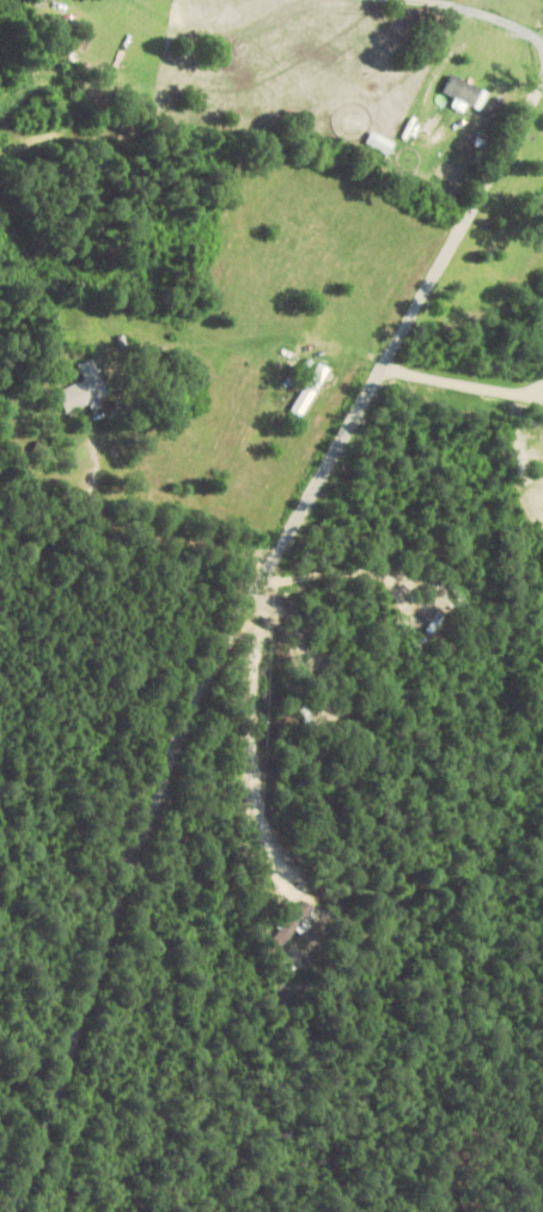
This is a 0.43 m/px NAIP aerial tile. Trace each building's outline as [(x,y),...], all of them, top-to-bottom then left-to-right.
[(95,359),(78,365),(84,382),(58,391),(66,414),(109,399),(95,359)]
